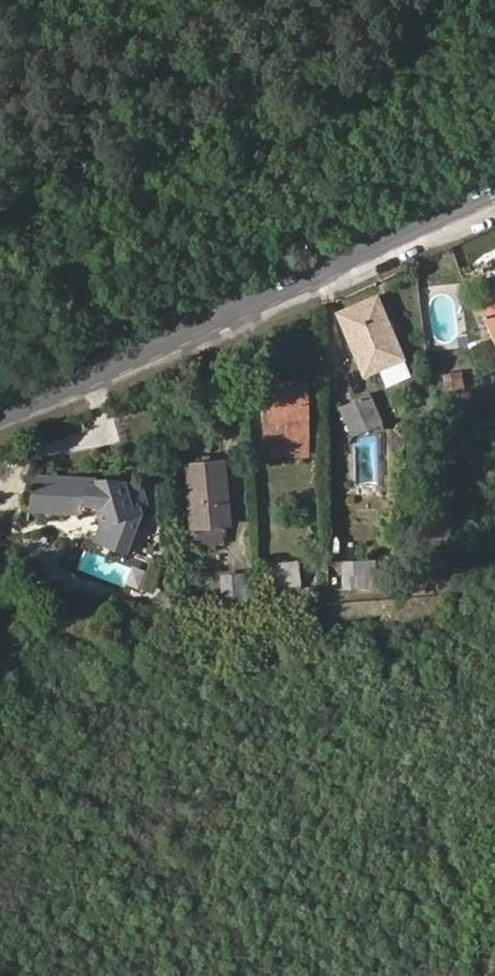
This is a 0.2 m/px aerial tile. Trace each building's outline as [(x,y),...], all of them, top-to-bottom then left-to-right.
[(402,358),(376,297),(338,313),(364,374),(402,358)] [(478,308),(494,346),(494,347),(494,301),(478,308)] [(306,453),(305,385),(265,385),(265,424),(271,424),(272,432),(272,454),(306,453)] [(381,422),(368,393),(338,407),(351,435),(381,422)] [(229,524),(223,460),(184,464),(190,527),(195,527),(220,524),(229,524)] [(126,552),(142,512),(140,507),(149,504),(142,481),(93,478),(93,486),(82,485),(82,478),(36,475),(32,490),(29,510),(76,512),(84,506),(95,506),(100,524),(94,540),(126,552)] [(93,486),(93,478),(82,478),(82,485),(93,486)] [(222,541),(220,524),(195,527),(196,544),(222,541)] [(318,593),(315,559),(297,561),(299,585),(270,587),(271,597),(318,593)] [(299,585),(297,561),(268,563),(268,564),(270,587),(299,585)] [(387,588),(387,563),(375,563),(375,562),(342,562),(342,589),(376,589),(376,588),(387,588)] [(243,601),(241,575),(220,577),(222,591),(214,591),(215,603),(243,601)]
